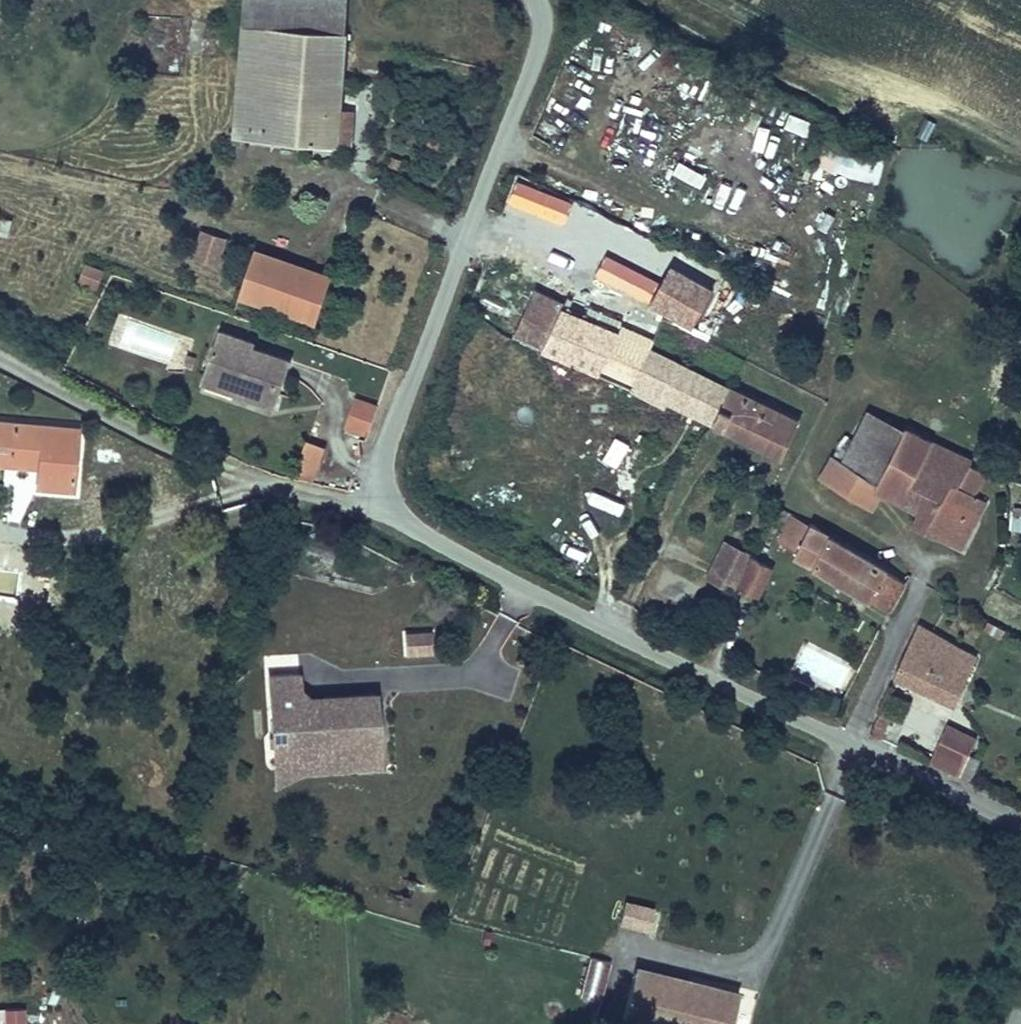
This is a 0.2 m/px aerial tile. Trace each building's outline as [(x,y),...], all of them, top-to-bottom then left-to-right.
[(163,120),(264,125),(270,0),(169,0),(163,120)] [(825,139),(818,168),(879,184),(887,155),(825,139)] [(698,194),(706,172),(677,161),(669,183),(698,194)] [(514,172),(497,227),(520,234),(537,179),(514,172)] [(820,210),(815,229),(830,233),(835,215),(820,210)] [(185,226),(160,289),(184,299),(192,279),(243,302),(263,255),(185,226)] [(599,248),(583,283),(624,303),(638,269),(599,248)] [(79,285),(100,289),(105,269),(84,264),(79,285)] [(670,264),(648,306),(695,331),(717,289),(670,264)] [(494,285),(473,324),(531,352),(551,312),(494,285)] [(551,312),(531,352),(558,364),(577,325),(551,312)] [(150,313),(134,360),(171,373),(167,382),(204,395),(219,352),(179,338),(184,325),(150,313)] [(577,325),(558,364),(600,384),(632,399),(635,394),(649,361),(577,325)] [(635,394),(632,399),(654,408),(717,438),(733,401),(649,361),(635,394)] [(796,411),(776,450),(816,469),(845,411),(805,390),(796,411)] [(357,396),(344,429),(366,438),(380,405),(357,396)] [(816,469),(776,450),(796,411),(784,404),(757,460),(806,486),(816,469)] [(0,410),(0,475),(8,476),(13,412),(0,410)] [(845,411),(816,469),(831,478),(860,419),(845,411)] [(860,419),(831,478),(855,491),(848,505),(868,516),(893,466),(906,441),(860,419)] [(617,468),(630,444),(615,436),(602,461),(617,468)] [(893,466),(868,516),(896,530),(921,480),(893,466)] [(637,510),(649,481),(616,467),(604,496),(637,510)] [(731,531),(727,539),(810,582),(826,547),(803,535),(744,502),(731,531)] [(1009,529),(1020,531),(1020,507),(1013,505),(1009,529)] [(725,540),(707,577),(759,602),(777,566),(725,540)] [(956,708),(982,654),(920,625),(894,679),(956,708)] [(432,631),(402,631),(402,656),(433,656),(432,631)] [(212,707),(212,718),(315,714),(313,666),(274,667),(263,679),(252,669),(238,669),(237,659),(236,634),(208,635),(211,697),(206,697),(207,707),(212,707)] [(237,659),(238,669),(252,669),(263,679),(274,667),(313,666),(313,656),(237,659)] [(1017,679),(1011,693),(1020,698),(1020,681),(1017,679)] [(1011,693),(1004,708),(1015,713),(1020,701),(1020,698),(1011,693)] [(315,714),(212,718),(213,740),(240,732),(316,729),(315,714)] [(931,765),(960,776),(976,735),(947,724),(931,765)] [(966,756),(960,777),(973,781),(979,760),(966,756)] [(651,934),(656,908),(625,902),(619,927),(651,934)] [(566,950),(553,1001),(632,1019),(641,969),(566,950)] [(632,1019),(653,1023),(655,1023),(667,975),(641,969),(632,1019)] [(3,1008),(4,1023),(26,1023),(26,1007),(3,1008)]
